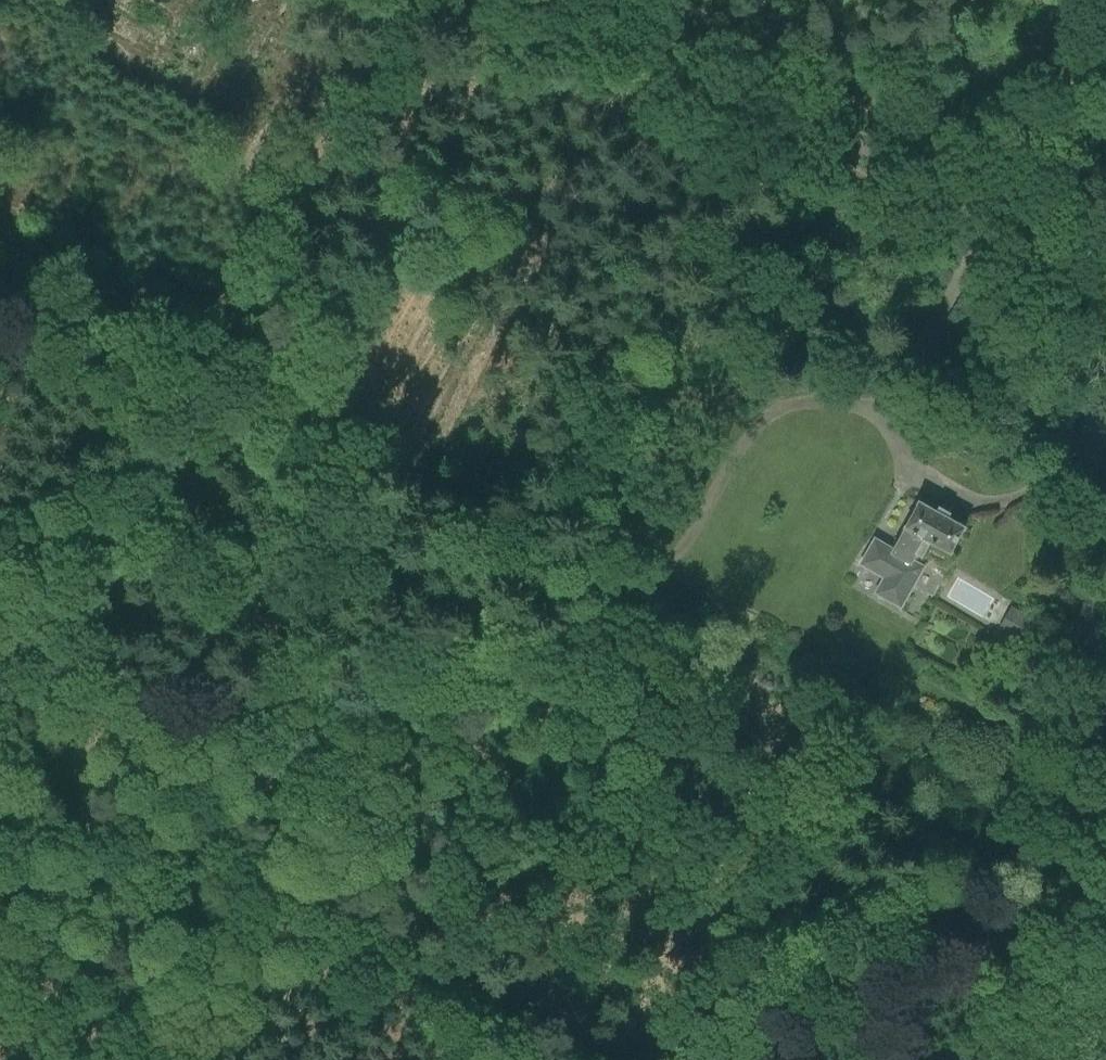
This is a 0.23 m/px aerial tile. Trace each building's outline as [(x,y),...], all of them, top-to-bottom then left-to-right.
[(1069,410),(1061,425),(1070,430),(1078,416),(1069,410)] [(877,539),(860,568),(883,581),(875,595),(904,612),(928,570),(920,565),(917,570),(911,566),(917,556),(922,558),(927,549),(930,545),(949,555),(951,556),(967,528),(949,518),(951,514),(939,507),(937,511),(918,500),(902,529),(902,530),(893,548),(877,539)] [(1021,641),(1032,622),(1015,612),(1004,632),(1021,641)]
